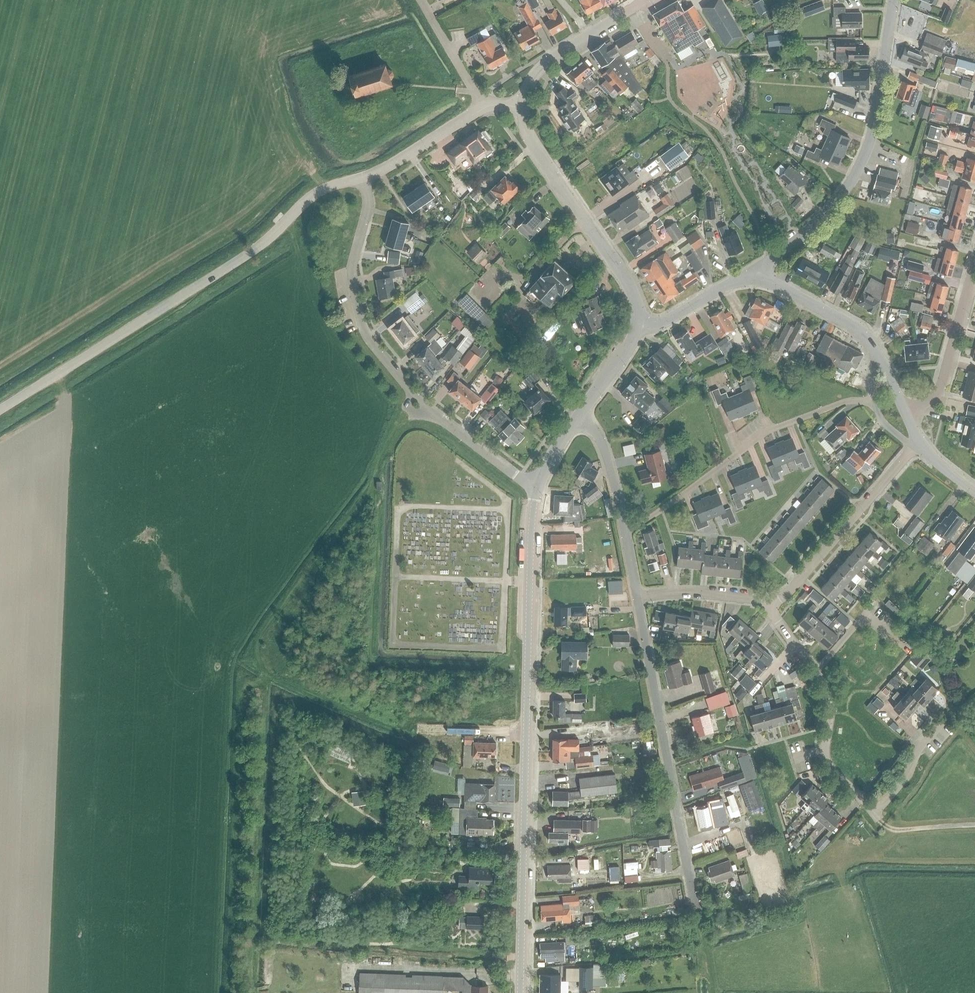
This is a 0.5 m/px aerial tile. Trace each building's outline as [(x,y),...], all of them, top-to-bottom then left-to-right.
[(533,9),(540,5),(537,0),(528,0),(533,9)] [(548,10),(553,7),(549,0),(542,0),(548,10)] [(582,3),(581,4),(587,15),(588,14),(604,5),(613,0),(580,0),(582,3)] [(722,0),(715,0),(703,8),(725,46),(743,35),(722,0)] [(763,0),(761,0),(753,4),(759,15),(768,10),(763,0)] [(678,1),(653,15),(655,17),(660,25),(674,48),(677,53),(681,60),(693,53),(689,46),(693,44),(694,47),(704,41),(697,30),(705,25),(694,6),(684,11),(678,1)] [(532,12),(527,2),(519,7),(529,25),(515,33),(523,49),(540,40),(534,30),(542,26),(534,11),(532,12)] [(811,6),(802,9),(805,16),(814,13),(811,6)] [(846,13),(846,7),(833,7),(834,17),(842,17),(843,28),(862,27),(861,13),(846,13)] [(952,11),(946,8),(941,19),(948,22),(952,11)] [(560,14),(559,16),(555,9),(547,13),(551,20),(545,23),(552,35),(567,26),(560,14)] [(746,35),(750,41),(756,37),(752,31),(746,35)] [(484,39),(480,32),(467,38),(472,47),(477,44),(491,68),(509,58),(503,47),(497,50),(490,36),(484,39)] [(631,32),(616,41),(624,55),(636,48),(635,46),(638,43),(631,32)] [(921,48),(940,56),(946,41),(927,33),(921,48)] [(768,35),(769,47),(783,46),(782,34),(768,35)] [(710,48),(714,45),(710,37),(705,40),(710,48)] [(644,88),(613,43),(610,39),(604,43),(592,52),(603,67),(603,66),(607,70),(602,74),(620,94),(628,87),(635,93),(644,88)] [(837,39),(837,51),(849,51),(849,59),(869,59),(869,47),(852,47),(852,39),(849,39),(837,39)] [(643,40),(638,43),(650,58),(655,54),(643,40)] [(918,52),(906,47),(901,60),(913,65),(925,70),(928,63),(922,60),(925,53),(919,51),(918,52)] [(958,59),(946,56),(943,67),(946,68),(945,71),(950,72),(951,69),(964,73),(968,67),(956,64),(958,59)] [(594,87),(598,84),(590,75),(594,72),(583,60),(575,66),(594,87)] [(386,65),(385,65),(354,75),(349,77),(355,95),(360,93),(360,94),(389,84),(392,83),(391,83),(392,83),(391,81),(390,81),(390,79),(392,78),(393,74),(392,71),(389,69),(387,70),(386,67),(387,67),(386,65)] [(589,91),(594,87),(575,66),(566,74),(577,86),(581,82),(589,91)] [(869,90),(869,69),(843,70),(843,86),(855,86),(855,90),(869,90)] [(918,81),(936,88),(938,82),(910,71),(908,78),(918,82),(918,81)] [(960,85),(970,88),(972,82),(962,79),(960,85)] [(599,86),(608,95),(614,89),(606,80),(599,86)] [(902,81),(896,97),(905,100),(904,104),(914,107),(919,90),(915,89),(916,86),(902,81)] [(574,132),(580,128),(578,123),(584,119),(578,110),(579,109),(573,101),(579,97),(577,94),(573,89),(567,93),(564,88),(561,90),(560,87),(557,89),(559,92),(556,93),(564,104),(559,108),(563,115),(565,118),(563,120),(570,129),(570,128),(574,132)] [(835,101),(854,108),(856,101),(837,94),(835,101)] [(644,108),(636,99),(630,104),(638,113),(644,108)] [(922,105),(918,116),(926,118),(929,107),(922,105)] [(944,121),(954,124),(958,112),(935,105),(933,112),(942,115),(941,119),(944,119),(944,121)] [(844,152),(850,139),(833,131),(836,125),(822,119),(819,125),(825,128),(823,133),(828,136),(825,143),(844,152)] [(604,123),(597,128),(601,134),(608,129),(604,123)] [(616,137),(631,130),(628,124),(614,131),(616,137)] [(943,128),(931,125),(928,138),(939,141),(943,128)] [(480,133),(478,130),(460,143),(461,144),(448,153),(456,164),(469,155),(474,162),(484,155),(492,149),(487,142),(490,140),(483,131),(480,133)] [(958,132),(950,130),(948,137),(956,139),(958,132)] [(679,142),(660,157),(670,170),(689,156),(679,142)] [(938,145),(927,142),(925,148),(936,152),(938,145)] [(839,165),(844,152),(825,143),(822,150),(816,147),(814,153),(808,150),(805,156),(819,163),(822,157),(839,165)] [(802,155),(805,149),(797,145),(794,151),(802,155)] [(939,160),(947,163),(948,156),(940,154),(939,160)] [(967,158),(966,163),(957,160),(956,165),(974,171),(974,160),(967,158)] [(945,170),(947,163),(939,160),(937,168),(945,170)] [(800,174),(790,165),(779,176),(790,186),(788,189),(795,195),(808,181),(806,180),(810,176),(803,171),(800,174)] [(956,165),(954,170),(963,173),(962,178),(974,182),(974,171),(956,165)] [(899,173),(880,168),(879,175),(878,175),(871,200),(888,204),(892,189),(894,189),(899,173)] [(633,170),(623,178),(616,169),(602,179),(603,181),(602,182),(605,186),(607,185),(613,193),(627,183),(629,185),(639,178),(633,170)] [(947,173),(935,169),(934,175),(946,178),(947,173)] [(920,179),(926,184),(931,180),(925,174),(920,179)] [(512,183),(505,175),(504,176),(505,176),(484,196),(491,203),(498,196),(505,203),(520,188),(513,182),(512,183)] [(938,186),(948,188),(950,180),(940,178),(938,186)] [(434,196),(425,183),(414,190),(423,204),(425,203),(432,198),(434,196)] [(653,187),(658,194),(664,190),(659,183),(653,187)] [(954,185),(953,189),(951,196),(958,198),(957,199),(968,202),(972,189),(961,186),(954,185)] [(482,193),(477,188),(470,195),(475,200),(482,193)] [(919,188),(915,200),(924,202),(927,190),(919,188)] [(423,204),(414,190),(403,198),(412,211),(421,205),(423,204)] [(675,206),(667,194),(660,199),(664,203),(653,210),(658,217),(675,206)] [(435,195),(434,196),(432,198),(437,205),(440,203),(435,195)] [(626,227),(629,230),(650,216),(636,195),(620,205),(621,206),(608,215),(618,232),(626,227)] [(951,196),(950,200),(947,209),(954,211),(954,213),(965,215),(968,202),(957,199),(958,198),(951,196)] [(803,201),(798,197),(791,204),(797,209),(803,201)] [(706,202),(708,219),(715,218),(714,202),(706,202)] [(430,210),(425,203),(423,204),(421,205),(426,212),(430,210)] [(542,213),(534,206),(533,207),(529,212),(526,210),(522,214),(526,218),(516,228),(529,240),(549,219),(542,212),(542,213)] [(954,213),(954,211),(947,209),(946,214),(953,215),(951,224),(950,226),(961,229),(965,215),(954,213)] [(733,221),(740,229),(745,224),(737,217),(733,221)] [(653,222),(657,228),(663,224),(659,218),(653,222)] [(406,234),(409,223),(393,219),(389,232),(405,236),(406,234)] [(924,226),(908,221),(905,232),(921,236),(924,226)] [(511,228),(505,222),(496,232),(501,237),(511,228)] [(684,236),(675,222),(665,229),(674,242),(684,236)] [(950,226),(951,224),(944,222),(940,237),(957,242),(961,229),(950,226)] [(737,232),(730,235),(727,225),(719,228),(723,238),(722,238),(729,255),(736,252),(737,254),(742,252),(742,250),(743,249),(737,232)] [(644,250),(645,252),(659,243),(650,229),(639,236),(638,234),(626,243),(635,256),(644,250)] [(705,244),(696,231),(686,237),(695,250),(705,244)] [(402,246),(405,238),(405,236),(389,232),(386,244),(401,249),(402,249),(402,246)] [(866,239),(856,234),(850,246),(859,251),(866,239)] [(879,244),(867,239),(862,250),(874,255),(879,244)] [(488,255),(476,243),(467,252),(479,264),(488,255)] [(839,259),(842,255),(824,245),(820,252),(832,258),(834,256),(839,259)] [(890,258),(898,260),(900,251),(880,246),(877,259),(889,262),(890,258)] [(943,260),(955,263),(958,250),(947,247),(947,248),(941,246),(940,251),(946,252),(944,259),(943,260)] [(387,262),(399,264),(401,252),(388,251),(387,262)] [(672,262),(666,252),(640,269),(650,283),(664,273),(663,272),(666,270),(665,268),(672,263),(672,262)] [(847,276),(852,267),(857,258),(850,254),(840,272),(839,272),(830,289),(832,290),(831,292),(835,294),(836,293),(838,294),(848,276),(847,276)] [(676,260),(681,268),(689,264),(684,255),(676,260)] [(938,257),(934,272),(951,276),(955,263),(943,260),(944,259),(938,257)] [(576,279),(555,259),(540,275),(542,276),(525,295),(535,304),(539,300),(548,308),(561,294),(562,295),(576,279)] [(796,273),(822,287),(829,273),(803,259),(796,273)] [(923,264),(909,259),(906,268),(921,272),(923,264)] [(676,284),(671,276),(679,271),(672,262),(672,263),(665,268),(666,270),(663,272),(664,273),(650,283),(663,304),(686,289),(685,289),(699,280),(694,272),(692,274),(690,271),(685,275),(686,277),(680,281),(676,284)] [(696,272),(703,267),(700,262),(693,267),(696,272)] [(406,268),(407,276),(416,274),(415,267),(406,268)] [(404,276),(403,269),(384,272),(385,278),(376,280),(380,298),(396,296),(393,278),(404,276)] [(864,273),(857,270),(852,280),(844,297),(844,299),(847,300),(847,299),(852,301),(860,284),(860,283),(864,273)] [(920,281),(922,273),(910,270),(908,278),(920,281)] [(895,278),(887,277),(885,285),(871,277),(857,304),(867,309),(867,310),(868,310),(868,312),(871,313),(873,312),(873,313),(880,301),(882,300),(890,302),(895,278)] [(931,281),(928,293),(934,294),(934,296),(945,299),(948,286),(931,281)] [(425,303),(417,292),(403,302),(412,314),(425,303)] [(934,296),(934,294),(928,293),(927,297),(933,299),(930,309),(941,312),(945,299),(934,296)] [(604,311),(598,296),(586,301),(588,307),(573,313),(577,322),(583,320),(589,332),(598,328),(602,326),(617,319),(612,308),(604,311)] [(471,298),(463,307),(468,313),(477,304),(471,298)] [(774,307),(765,302),(759,299),(753,301),(745,315),(765,325),(774,307)] [(777,300),(775,304),(785,309),(787,305),(777,300)] [(910,310),(922,312),(924,304),(912,302),(910,310)] [(483,310),(474,318),(480,324),(488,315),(483,310)] [(725,314),(722,310),(711,316),(714,323),(713,324),(721,337),(735,329),(730,320),(733,318),(730,311),(725,314)] [(391,328),(404,343),(415,335),(420,330),(408,315),(403,319),(391,328)] [(890,323),(894,328),(903,322),(900,317),(890,323)] [(781,330),(784,324),(772,319),(770,326),(781,330)] [(758,352),(764,349),(749,320),(743,324),(758,352)] [(804,323),(801,321),(798,322),(798,321),(795,326),(788,322),(779,339),(777,337),(771,349),(773,351),(771,356),(778,360),(781,355),(785,347),(794,351),(802,336),(800,335),(805,326),(804,325),(804,323)] [(932,324),(922,321),(920,328),(930,331),(932,324)] [(903,323),(894,329),(898,334),(899,333),(904,330),(906,328),(903,323)] [(432,358),(435,356),(443,348),(436,340),(440,335),(434,329),(425,337),(432,343),(416,357),(423,366),(432,358)] [(710,334),(695,343),(687,331),(676,338),(685,353),(691,349),(696,357),(704,352),(706,354),(718,346),(710,334)] [(845,363),(856,368),(863,356),(862,353),(825,334),(817,350),(824,354),(823,357),(825,358),(824,360),(842,369),(845,363)] [(466,336),(456,348),(463,354),(473,342),(466,336)] [(726,337),(717,343),(726,357),(736,350),(726,337)] [(918,358),(929,357),(927,338),(921,338),(921,343),(916,343),(918,358)] [(918,358),(916,343),(910,344),(910,339),(904,340),(906,360),(918,358)] [(483,351),(474,345),(460,363),(470,370),(480,357),(479,356),(483,351)] [(454,365),(463,354),(456,348),(453,346),(446,355),(446,356),(442,359),(441,358),(438,360),(435,356),(432,358),(423,366),(432,377),(447,365),(445,363),(449,359),(454,365)] [(672,358),(661,347),(653,356),(652,356),(642,366),(650,374),(649,375),(655,381),(666,370),(671,376),(681,367),(678,364),(682,361),(675,355),(672,358)] [(809,353),(802,366),(809,369),(815,356),(809,353)] [(716,359),(718,365),(726,362),(724,356),(716,359)] [(970,371),(967,384),(974,386),(974,372),(970,371)] [(458,380),(456,379),(459,376),(454,372),(447,380),(454,386),(449,391),(460,400),(469,388),(459,380),(458,380)] [(540,380),(534,372),(524,380),(531,388),(529,390),(533,395),(525,401),(534,412),(537,413),(541,409),(540,407),(549,399),(535,384),(540,380)] [(492,381),(499,386),(503,380),(497,375),(494,379),(492,381)] [(757,409),(750,392),(756,389),(750,375),(744,378),(746,384),(741,386),(743,392),(736,395),(744,414),(757,409)] [(633,403),(644,412),(655,399),(644,390),(648,385),(636,376),(630,383),(627,386),(628,386),(622,394),(633,403)] [(488,403),(496,394),(499,390),(491,383),(488,388),(486,389),(489,392),(483,399),(488,403)] [(967,384),(963,397),(974,400),(974,386),(967,384)] [(469,388),(460,400),(472,410),(482,398),(475,393),(477,391),(472,387),(470,389),(469,388)] [(744,414),(736,395),(729,398),(726,392),(721,394),(718,388),(712,391),(718,405),(724,403),(731,420),(744,414)] [(656,404),(667,414),(674,407),(664,396),(656,404)] [(480,415),(486,421),(491,415),(485,409),(480,415)] [(512,421),(501,410),(490,421),(501,432),(499,435),(509,444),(513,439),(517,443),(524,435),(520,432),(525,427),(515,418),(512,421)] [(651,423),(641,415),(632,425),(634,426),(633,427),(640,433),(641,432),(643,433),(651,423)] [(830,434),(824,438),(835,450),(848,439),(849,440),(859,430),(847,416),(836,426),(837,427),(830,434)] [(966,417),(961,416),(959,423),(965,424),(963,432),(964,432),(962,443),(963,444),(963,446),(968,447),(969,445),(974,446),(974,418),(966,417)] [(657,431),(663,439),(670,435),(664,427),(657,431)] [(780,443),(788,462),(794,459),(796,464),(802,462),(804,469),(810,466),(804,452),(799,454),(792,438),(780,443)] [(866,461),(869,464),(880,451),(870,442),(859,454),(854,450),(846,460),(858,470),(866,461)] [(781,465),(788,462),(780,443),(768,448),(774,464),(769,467),(775,481),(781,478),(778,472),(783,470),(781,465)] [(836,454),(841,459),(848,452),(844,449),(840,453),(839,451),(836,454)] [(652,481),(652,482),(667,478),(661,451),(645,455),(649,469),(639,471),(642,484),(652,481)] [(593,463),(583,457),(574,471),(585,477),(592,481),(598,471),(591,467),(593,463)] [(743,471),(751,490),(757,487),(760,492),(765,490),(767,496),(773,494),(768,480),(762,482),(755,466),(743,471)] [(744,492),(751,490),(743,471),(731,476),(738,492),(732,494),(738,509),(744,506),(741,500),(746,498),(744,492)] [(812,491),(824,502),(835,490),(822,479),(818,476),(814,481),(818,484),(812,491)] [(599,489),(594,482),(583,491),(588,497),(599,489)] [(933,496),(921,487),(905,506),(918,516),(933,496)] [(824,502),(812,491),(808,488),(804,493),(807,496),(801,503),(814,514),(824,502)] [(706,498),(714,517),(720,514),(723,519),(728,517),(730,524),(736,521),(731,507),(725,509),(718,493),(706,498)] [(555,495),(554,515),(565,515),(565,521),(583,520),(583,516),(580,505),(573,504),(574,496),(555,495)] [(707,520),(714,517),(706,498),(694,503),(698,513),(692,515),(698,529),(709,525),(707,520)] [(814,514),(801,503),(797,500),(793,505),(797,508),(791,515),(803,526),(814,514)] [(934,530),(949,541),(965,520),(952,511),(946,520),(944,519),(941,524),(939,523),(934,530)] [(793,538),(803,526),(791,515),(781,527),(793,538)] [(925,523),(916,517),(904,532),(913,539),(925,523)] [(793,538),(781,527),(777,524),(773,529),(776,532),(770,539),(783,550),(793,538)] [(974,527),(958,550),(960,551),(947,568),(956,574),(968,557),(970,559),(974,553),(974,528),(974,527)] [(645,548),(647,555),(660,551),(658,544),(653,530),(644,533),(649,547),(645,548)] [(874,552),(875,550),(880,545),(886,550),(889,546),(883,541),(882,542),(870,532),(862,542),(874,552)] [(901,537),(909,544),(913,540),(904,533),(901,537)] [(583,549),(582,537),(576,537),(575,534),(551,535),(551,549),(567,548),(567,551),(577,550),(583,549)] [(783,550),(770,539),(766,536),(762,541),(766,544),(760,551),(772,562),(783,550)] [(935,545),(924,536),(916,547),(927,556),(935,545)] [(693,548),(694,541),(689,541),(689,548),(679,547),(677,566),(690,568),(692,548),(693,548)] [(705,550),(706,542),(702,542),(701,549),(693,548),(692,548),(690,568),(702,569),(702,574),(704,555),(704,550),(705,550)] [(881,556),(875,550),(874,552),(862,542),(854,551),(865,561),(867,560),(872,554),(878,559),(881,556)] [(955,546),(951,543),(943,553),(946,556),(955,546)] [(717,556),(718,549),(714,548),(713,556),(704,555),(702,574),(714,575),(716,556),(717,556)] [(730,557),(731,550),(727,550),(726,557),(717,556),(716,556),(714,575),(727,577),(729,557),(730,557)] [(742,559),(743,551),(739,551),(738,558),(730,557),(729,557),(727,577),(740,578),(742,559)] [(873,565),(867,560),(865,561),(854,551),(845,560),(857,571),(859,569),(864,563),(870,569),(873,565)] [(659,555),(662,565),(667,563),(665,553),(659,555)] [(888,563),(881,557),(876,563),(883,569),(888,563)] [(865,575),(859,569),(857,571),(845,560),(837,570),(849,580),(850,579),(855,573),(862,578),(865,575)] [(659,570),(657,562),(648,565),(651,572),(659,570)] [(857,584),(850,579),(849,580),(837,570),(829,579),(841,590),(842,588),(847,582),(854,588),(857,584)] [(612,592),(626,591),(625,578),(611,579),(612,592)] [(848,594),(842,588),(841,590),(829,579),(821,589),(833,599),(839,592),(845,597),(848,594)] [(852,591),(860,597),(865,591),(857,584),(852,591)] [(824,598),(813,589),(809,595),(819,604),(824,598)] [(819,619),(818,618),(812,613),(817,607),(813,604),(808,610),(808,611),(799,622),(808,631),(819,619)] [(586,615),(586,607),(571,607),(571,608),(568,608),(555,607),(554,624),(567,625),(567,615),(586,615)] [(656,610),(654,620),(663,621),(664,611),(656,610)] [(702,627),(705,612),(692,610),(691,617),(689,625),(690,625),(698,626),(697,635),(702,635),(703,627),(702,627)] [(676,630),(678,614),(666,612),(663,627),(662,627),(661,635),(665,636),(667,628),(674,629),(676,630)] [(715,629),(717,614),(705,612),(702,627),(703,627),(711,629),(709,637),(714,638),(716,629),(715,629)] [(828,627),(827,626),(821,621),(826,615),(823,612),(818,618),(819,619),(808,631),(818,639),(828,627)] [(839,622),(845,627),(850,621),(841,612),(834,621),(838,624),(839,622)] [(691,617),(678,614),(676,630),(674,629),(673,637),(677,638),(679,630),(688,632),(690,625),(689,625),(691,617)] [(736,620),(730,616),(722,625),(728,630),(736,620)] [(728,654),(734,646),(740,640),(739,639),(749,627),(739,619),(729,631),(736,637),(726,649),(728,654)] [(828,647),(838,636),(831,629),(836,623),(833,620),(827,626),(828,627),(818,639),(828,647)] [(754,641),(759,636),(749,627),(739,639),(740,640),(748,647),(754,641)] [(943,629),(938,635),(944,641),(949,635),(943,629)] [(613,646),(629,646),(629,635),(613,635),(613,646)] [(763,649),(754,641),(748,647),(744,652),(745,653),(745,654),(751,659),(745,665),(749,668),(754,662),(753,661),(763,649)] [(587,642),(562,642),(562,658),(562,670),(576,670),(577,658),(587,658),(587,642)] [(910,659),(922,670),(933,657),(921,646),(910,659)] [(758,676),(764,670),(763,669),(773,658),(763,649),(753,661),(754,662),(760,667),(755,673),(758,676)] [(745,653),(744,652),(741,650),(736,657),(739,660),(745,654),(745,653)] [(689,672),(684,673),(681,662),(667,666),(668,670),(665,670),(670,689),(692,683),(689,672)] [(746,670),(739,664),(731,673),(738,679),(746,670)] [(700,674),(705,693),(715,690),(710,671),(700,674)] [(801,673),(792,679),(797,686),(805,680),(801,673)] [(756,683),(746,674),(739,682),(744,687),(749,691),(756,683)] [(901,684),(898,682),(893,678),(889,682),(897,689),(901,684)] [(913,681),(931,698),(939,690),(926,678),(922,684),(916,678),(913,681)] [(924,706),(931,698),(913,681),(910,684),(916,690),(912,695),(921,703),(920,703),(924,706)] [(784,684),(777,686),(778,690),(778,693),(786,690),(785,688),(784,684)] [(741,700),(749,691),(744,687),(736,696),(741,700)] [(882,691),(887,696),(890,692),(885,687),(882,691)] [(730,704),(726,691),(706,698),(710,711),(730,704)] [(912,695),(908,691),(904,696),(897,691),(895,694),(913,711),(920,703),(921,703),(912,695)] [(586,702),(586,693),(574,693),(575,703),(586,702)] [(756,695),(758,704),(764,702),(762,693),(756,695)] [(906,719),(913,711),(895,694),(892,697),(898,703),(893,708),(906,719)] [(779,698),(786,722),(800,718),(800,720),(804,718),(799,699),(791,701),(792,703),(786,705),(784,697),(779,698)] [(878,709),(880,710),(885,704),(877,697),(872,703),(878,709)] [(776,725),(786,722),(779,698),(775,700),(778,707),(771,709),(776,725)] [(582,722),(582,714),(565,714),(565,701),(554,700),(554,716),(559,716),(559,722),(582,722)] [(776,725),(771,709),(769,701),(759,704),(766,728),(776,725)] [(874,713),(878,709),(872,703),(870,701),(866,706),(874,713)] [(738,715),(734,704),(725,707),(729,717),(738,715)] [(755,731),(766,728),(759,704),(755,705),(757,713),(750,715),(755,731)] [(692,718),(697,737),(714,732),(709,713),(692,718)] [(597,723),(569,726),(571,736),(598,732),(597,723)] [(474,736),(465,736),(465,744),(474,745),(473,758),(485,758),(485,757),(496,757),(496,743),(474,742),(474,736)] [(575,751),(575,740),(554,739),(554,742),(552,742),(552,746),(553,746),(553,751),(570,750),(575,751)] [(463,760),(463,767),(471,767),(471,764),(473,764),(473,758),(474,745),(465,744),(465,745),(464,745),(463,760)] [(593,755),(592,749),(580,750),(577,750),(577,751),(575,751),(570,750),(553,751),(553,755),(552,755),(552,759),(553,759),(553,761),(570,761),(570,758),(575,758),(576,767),(594,765),(593,755)] [(747,753),(739,752),(738,760),(741,761),(746,761),(746,758),(747,753)] [(435,760),(433,769),(441,771),(443,762),(435,760)] [(723,779),(720,767),(690,776),(694,788),(698,786),(699,789),(718,784),(721,790),(747,781),(747,780),(754,778),(751,769),(723,779)] [(618,797),(615,774),(579,778),(581,791),(569,792),(553,791),(553,805),(568,805),(568,800),(584,798),(584,796),(606,793),(607,798),(618,797)] [(763,806),(754,780),(740,785),(749,811),(763,806)] [(809,786),(802,780),(792,790),(799,796),(809,786)] [(465,791),(465,802),(476,802),(483,802),(495,803),(495,784),(480,784),(480,783),(465,783),(465,791)] [(804,810),(821,792),(812,784),(801,797),(806,801),(801,807),(804,810)] [(352,792),(354,806),(367,804),(365,790),(352,792)] [(825,803),(829,799),(821,792),(804,810),(807,813),(809,810),(814,815),(817,811),(825,802),(825,803)] [(741,815),(733,794),(727,796),(730,805),(727,806),(731,818),(735,816),(735,817),(741,815)] [(444,806),(460,806),(460,798),(444,798),(444,806)] [(833,810),(825,803),(825,802),(817,811),(814,815),(819,819),(814,825),(817,828),(833,810)] [(697,809),(700,826),(713,823),(709,806),(697,809)] [(494,834),(494,820),(487,819),(487,818),(474,818),(474,810),(453,808),(452,832),(486,834),(486,833),(494,834)] [(830,829),(842,817),(833,810),(817,828),(820,831),(825,825),(830,829)] [(568,832),(580,833),(581,820),(555,820),(554,832),(549,832),(549,841),(560,841),(560,844),(568,844),(568,832)] [(591,820),(583,820),(583,832),(591,832),(591,820)] [(830,840),(825,836),(816,846),(821,851),(830,840)] [(792,855),(801,844),(794,837),(788,843),(792,855)] [(671,845),(670,839),(649,840),(650,848),(653,848),(653,846),(671,845)] [(736,853),(738,859),(749,855),(747,849),(736,853)] [(661,868),(661,871),(672,871),(671,850),(657,851),(658,868),(661,868)] [(593,865),(589,865),(588,851),(577,851),(578,870),(589,870),(589,872),(593,872),(593,865)] [(628,861),(629,880),(642,880),(641,860),(628,861)] [(732,865),(730,860),(709,867),(710,871),(708,872),(711,881),(715,879),(716,882),(735,875),(733,871),(737,869),(736,864),(732,865)] [(571,881),(570,865),(548,865),(548,879),(559,878),(559,882),(571,881)] [(479,882),(492,882),(492,868),(470,867),(470,876),(459,876),(459,886),(479,887),(479,882)] [(619,867),(609,867),(610,880),(620,880),(619,867)] [(744,894),(744,895),(747,894),(752,893),(747,873),(739,876),(744,894)] [(579,905),(578,895),(562,896),(563,904),(541,906),(542,921),(564,919),(565,922),(571,922),(569,906),(579,905)] [(584,916),(586,926),(596,925),(595,915),(584,916)] [(483,929),(484,917),(459,916),(459,928),(483,929)] [(566,944),(576,944),(576,934),(565,935),(566,944)] [(565,960),(564,942),(540,943),(541,958),(546,958),(546,961),(565,960)] [(594,967),(579,967),(579,988),(594,988),(594,967)] [(627,979),(627,967),(616,967),(617,979),(627,979)] [(444,989),(444,976),(360,973),(359,992),(443,992),(444,989)] [(541,975),(540,992),(561,992),(561,975),(541,975)] [(444,990),(462,990),(462,992),(472,992),(472,985),(464,977),(463,976),(444,976),(444,989),(444,990)]
